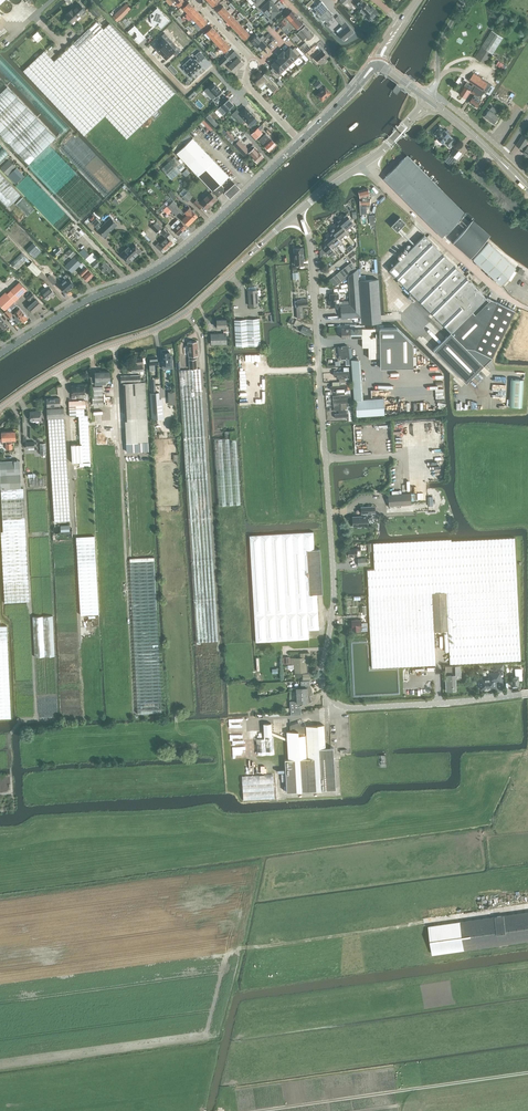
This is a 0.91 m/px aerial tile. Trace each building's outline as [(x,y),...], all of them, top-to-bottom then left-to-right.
[(274,5),(271,1),(270,1),(269,0),(267,2),(265,0),(263,0),(256,7),(259,10),(260,9),(264,14),(274,5)] [(362,0),(359,0),(355,4),(369,19),(372,16),(373,17),(378,12),(372,6),(370,8),(366,3),(365,4),(362,0)] [(188,13),(194,8),(189,1),(183,7),(188,13)] [(321,1),(314,7),(317,11),(319,13),(317,14),(323,20),(324,19),(327,22),(333,16),(332,14),(332,13),(321,1)] [(67,15),(66,16),(72,23),(85,10),(79,3),(73,9),(72,8),(66,14),(67,15)] [(223,16),(228,11),(223,5),(217,11),(223,16)] [(274,5),(264,14),(269,19),(268,20),(271,23),(279,15),(276,13),(279,10),(277,9),(278,8),(274,5)] [(94,6),(89,10),(91,11),(97,18),(101,14),(95,7),(94,6)] [(154,14),(151,17),(151,22),(154,25),(158,22),(159,23),(158,24),(161,27),(169,20),(158,7),(152,12),(154,14)] [(192,18),(199,12),(194,8),(188,13),(192,18)] [(227,21),(233,15),(228,11),(223,16),(227,21)] [(292,11),(279,22),(283,26),(285,28),(291,23),(292,24),(294,22),(293,21),(297,17),(292,11)] [(197,23),(203,17),(199,12),(192,18),(197,23)] [(231,25),(237,20),(233,15),(227,21),(231,25)] [(203,17),(197,23),(201,27),(207,21),(203,17)] [(285,28),(283,26),(281,28),(284,31),(290,26),(292,28),(294,26),(296,29),(303,23),(297,17),(293,21),(294,22),(292,24),(291,23),(285,28)] [(235,29),(241,24),(237,20),(231,25),(235,29)] [(103,29),(96,21),(54,61),(44,50),(23,70),(84,135),(105,115),(127,138),(175,92),(109,23),(103,29)] [(348,36),(353,32),(345,22),(341,26),(343,29),(338,33),(344,39),(348,36)] [(240,34),(245,29),(241,24),(235,29),(240,34)] [(134,25),(128,31),(131,34),(134,31),(135,32),(138,29),(134,25)] [(308,40),(313,35),(305,25),(296,33),(302,40),(306,37),(308,40)] [(211,37),(217,32),(212,26),(205,32),(211,37)] [(245,29),(240,34),(244,39),(250,34),(245,29)] [(486,64),(503,37),(492,30),(474,58),(486,64)] [(157,45),(162,51),(174,39),(166,31),(158,38),(161,41),(157,45)] [(137,36),(134,38),(139,43),(144,38),(138,32),(137,33),(136,34),(137,36)] [(215,42),(221,37),(217,32),(211,37),(215,42)] [(264,37),(263,35),(259,38),(257,35),(251,40),(255,45),(264,37)] [(220,47),(226,42),(221,37),(215,42),(220,47)] [(264,37),(255,45),(260,50),(267,43),(264,40),(266,38),(264,37)] [(174,39),(162,51),(168,57),(175,51),(177,53),(183,49),(174,39)] [(226,42),(220,47),(224,52),(230,46),(226,42)] [(302,50),(308,45),(305,42),(299,47),(302,50)] [(308,45),(302,50),(305,53),(311,48),(308,45)] [(284,51),(293,62),(298,57),(299,58),(302,55),(295,47),(292,49),(290,47),(288,48),(284,51)] [(284,51),(283,50),(282,51),(282,50),(279,53),(279,54),(278,55),(279,57),(276,59),(285,69),(293,62),(284,51)] [(320,63),(328,56),(322,50),(314,56),(320,63)] [(190,58),(183,64),(186,67),(184,69),(183,69),(184,70),(184,69),(190,76),(191,76),(190,76),(201,66),(202,66),(201,65),(201,66),(198,62),(200,60),(201,61),(205,57),(200,51),(195,55),(198,58),(196,60),(195,59),(193,61),(190,58)] [(229,57),(227,58),(229,59),(228,60),(230,62),(228,65),(232,69),(234,71),(237,68),(243,62),(239,58),(240,56),(234,51),(229,56),(229,57)] [(0,53),(0,54),(0,69),(62,134),(70,126),(0,53)] [(218,63),(218,64),(219,65),(220,66),(221,66),(222,66),(228,60),(229,59),(227,58),(225,56),(218,63)] [(276,59),(272,62),(272,63),(271,64),(273,67),(270,69),(278,78),(281,75),(280,74),(285,69),(276,59)] [(504,70),(506,65),(499,61),(496,65),(504,70)] [(394,64),(385,76),(387,77),(395,66),(394,64)] [(263,74),(255,81),(260,87),(264,82),(273,92),(278,87),(270,78),(265,72),(263,74)] [(405,73),(396,84),(403,89),(411,77),(405,73)] [(467,82),(459,93),(466,98),(475,85),(489,94),(494,86),(493,86),(474,73),(469,81),(470,81),(473,83),(472,85),(467,82)] [(318,89),(323,84),(319,79),(313,84),(318,89)] [(213,82),(205,90),(215,102),(220,97),(218,94),(221,91),(222,91),(221,90),(219,87),(218,87),(217,85),(216,85),(214,82),(213,82)] [(49,145),(56,138),(7,86),(0,93),(0,134),(29,164),(49,145)] [(323,87),(322,86),(318,89),(320,90),(316,94),(322,100),(331,92),(325,86),(323,87)] [(484,92),(480,89),(475,86),(471,93),(480,98),(484,92)] [(477,107),(481,100),(474,96),(470,102),(477,107)] [(221,105),(217,109),(222,115),(234,104),(229,98),(225,101),(224,99),(220,103),(221,105)] [(240,112),(235,116),(236,116),(241,122),(244,119),(251,127),(258,120),(245,107),(240,112)] [(485,116),(494,123),(499,116),(490,109),(485,116)] [(211,131),(213,129),(204,120),(202,122),(211,131)] [(261,124),(251,134),(256,139),(262,132),(260,130),(263,127),(261,124)] [(396,125),(393,128),(403,137),(404,137),(407,135),(396,125)] [(444,129),(440,126),(434,133),(438,136),(438,137),(444,142),(451,147),(456,140),(450,135),(451,134),(444,129)] [(260,139),(259,140),(261,142),(264,145),(269,151),(276,144),(271,138),(269,137),(266,134),(260,139)] [(388,135),(388,136),(396,144),(397,143),(388,135)] [(516,145),(523,149),(527,142),(527,138),(522,135),(516,145)] [(217,196),(220,194),(223,191),(223,187),(221,184),(229,176),(192,137),(176,152),(217,196)] [(239,139),(233,145),(243,155),(249,150),(239,139)] [(250,151),(248,153),(252,157),(257,162),(264,156),(258,150),(254,147),(253,145),(248,149),(250,151)] [(10,153),(4,146),(0,150),(0,162),(10,153)] [(456,148),(445,160),(451,165),(462,153),(456,148)] [(172,179),(185,166),(175,156),(161,168),(172,179)] [(10,158),(0,167),(8,175),(16,183),(20,180),(24,175),(16,167),(18,166),(10,158)] [(403,158),(386,176),(444,234),(455,224),(459,220),(461,218),(462,217),(403,158)] [(8,207),(13,201),(20,195),(0,173),(0,199),(8,207)] [(235,182),(224,192),(230,198),(240,188),(235,182)] [(61,230),(74,216),(44,188),(41,192),(37,189),(34,193),(37,195),(35,197),(37,199),(34,202),(57,223),(55,225),(61,230)] [(369,198),(369,197),(369,195),(367,188),(358,190),(360,198),(360,199),(361,214),(367,214),(366,206),(369,206),(370,198),(369,198)] [(187,201),(193,195),(188,191),(182,196),(187,201)] [(213,203),(217,199),(210,192),(200,201),(206,208),(212,203),(213,203)] [(165,204),(167,206),(173,200),(171,196),(164,203),(165,204)] [(23,197),(16,204),(27,216),(34,209),(23,197)] [(199,208),(202,205),(196,199),(193,202),(199,208)] [(173,200),(167,206),(169,207),(170,209),(176,215),(180,211),(184,216),(182,219),(188,225),(190,223),(193,221),(182,209),(173,200)] [(182,209),(193,221),(196,218),(196,217),(198,215),(189,206),(186,209),(184,206),(182,209)] [(340,215),(350,226),(352,225),(354,227),(356,225),(346,214),(344,216),(342,214),(340,215)] [(346,230),(350,226),(340,215),(339,217),(340,219),(338,221),(339,223),(340,223),(346,230)] [(400,216),(391,225),(397,231),(406,222),(400,216)] [(104,223),(111,231),(117,224),(110,217),(104,223)] [(162,227),(156,221),(154,223),(150,226),(156,233),(162,227)] [(178,235),(186,227),(180,221),(173,229),(178,235)] [(104,237),(111,231),(104,223),(97,230),(104,237)] [(337,225),(335,223),(334,224),(343,236),(345,238),(347,236),(347,237),(350,235),(346,230),(340,223),(339,223),(337,225)] [(333,232),(341,241),(342,240),(341,238),(343,236),(334,224),(332,226),(334,228),(331,230),(333,232)] [(484,241),(467,226),(453,242),(470,257),(484,241)] [(163,240),(169,246),(173,242),(170,240),(173,237),(167,231),(167,232),(164,229),(160,232),(166,238),(163,240)] [(343,244),(341,241),(333,232),(330,234),(329,232),(327,234),(337,245),(339,243),(340,246),(343,244)] [(333,249),(337,245),(327,234),(325,235),(327,237),(324,239),(326,241),(333,249)] [(389,270),(451,332),(433,350),(466,382),(491,357),(492,357),(515,310),(487,297),(486,297),(482,293),(458,269),(424,235),(389,270)] [(165,249),(169,246),(163,240),(160,243),(158,242),(155,245),(160,250),(163,247),(165,249)] [(127,247),(135,256),(141,250),(133,241),(127,247)] [(336,253),(333,249),(326,241),(325,243),(326,245),(324,247),(333,259),(335,257),(334,255),(336,253)] [(34,242),(27,248),(36,257),(42,250),(34,242)] [(488,242),(473,259),(501,284),(516,267),(488,242)] [(81,263),(75,256),(77,254),(71,247),(65,252),(72,258),(65,265),(72,272),(79,266),(82,269),(80,272),(88,280),(94,275),(85,266),(82,263),(81,263)] [(128,262),(135,256),(127,247),(120,254),(128,262)] [(295,265),(303,264),(303,260),(304,260),(303,247),(294,248),(295,265)] [(91,264),(91,263),(95,268),(98,265),(106,273),(111,268),(105,261),(102,264),(97,258),(96,259),(95,258),(97,256),(92,252),(85,258),(91,264)] [(22,253),(10,263),(17,270),(26,261),(25,259),(26,257),(22,253)] [(37,275),(41,271),(32,261),(27,266),(37,275)] [(350,300),(339,301),(339,305),(340,305),(341,318),(361,316),(358,268),(348,276),(350,300)] [(66,280),(60,285),(64,291),(72,285),(69,283),(72,280),(69,278),(65,274),(63,276),(66,279),(65,279),(66,280)] [(338,283),(341,280),(336,274),(333,276),(338,283)] [(53,284),(56,281),(50,275),(47,277),(53,284)] [(335,285),(338,283),(333,276),(330,279),(335,285)] [(378,278),(359,280),(362,323),(381,322),(379,289),(378,278)] [(5,310),(27,290),(19,282),(7,293),(6,291),(0,297),(0,305),(5,310)] [(47,299),(54,292),(50,287),(42,294),(47,299)] [(249,305),(258,305),(257,289),(248,290),(249,305)] [(330,298),(329,298),(330,303),(330,306),(339,306),(339,305),(339,301),(338,293),(330,294),(330,298)] [(27,306),(33,313),(38,308),(39,309),(42,305),(36,298),(27,306)] [(297,299),(298,306),(296,306),(297,318),(303,317),(302,306),(308,306),(307,298),(297,299)] [(7,309),(3,313),(8,318),(12,314),(7,309)] [(22,311),(21,311),(19,309),(16,311),(14,314),(16,317),(17,316),(23,322),(28,318),(22,311)] [(259,318),(234,320),(236,347),(260,345),(259,318)] [(217,328),(226,327),(226,319),(217,319),(217,328)] [(302,326),(301,326),(302,323),(296,319),(293,325),(297,326),(296,328),(300,331),(309,335),(312,329),(302,326)] [(379,328),(380,358),(380,367),(413,367),(412,343),(397,327),(379,328)] [(341,338),(362,337),(362,328),(341,328),(341,338)] [(362,328),(362,337),(362,346),(368,346),(369,358),(380,358),(379,328),(362,328)] [(211,344),(227,344),(226,332),(211,333),(211,344)] [(189,342),(188,342),(188,348),(188,351),(188,355),(189,369),(197,368),(196,355),(198,355),(198,351),(198,348),(197,342),(192,342),(191,341),(189,341),(189,342)] [(348,345),(338,347),(340,359),(345,358),(346,364),(351,364),(351,359),(351,357),(349,357),(348,345)] [(166,353),(161,353),(162,361),(162,365),(162,368),(166,368),(165,365),(172,364),(172,355),(169,355),(169,353),(168,352),(166,352),(166,353)] [(143,361),(142,355),(133,357),(134,365),(131,365),(132,372),(141,371),(141,370),(143,370),(142,364),(143,364),(146,363),(145,360),(143,361)] [(150,371),(155,370),(155,364),(159,363),(158,358),(150,358),(150,371)] [(360,358),(351,359),(351,364),(354,399),(363,398),(360,358)] [(140,375),(121,375),(121,383),(123,383),(141,382),(140,375)] [(511,379),(509,406),(522,407),(523,379),(511,379)] [(141,382),(123,383),(126,443),(148,442),(147,422),(145,384),(145,382),(141,382)] [(331,382),(331,390),(335,390),(335,392),(344,392),(344,389),(347,389),(347,385),(339,385),(339,382),(331,382)] [(84,384),(72,385),(72,395),(81,394),(81,395),(85,395),(85,394),(84,384)] [(103,396),(102,386),(92,387),(93,404),(116,403),(116,396),(103,396)] [(152,392),(152,400),(160,399),(159,391),(156,391),(156,392),(152,392)] [(332,395),(332,403),(347,402),(347,395),(332,395)] [(50,408),(50,406),(60,406),(60,397),(46,398),(47,406),(47,408),(47,418),(48,418),(54,521),(71,520),(64,417),(64,407),(50,408)] [(356,416),(384,414),(383,397),(355,399),(356,416)] [(153,416),(157,416),(164,416),(163,399),(160,399),(152,400),(153,416)] [(79,400),(68,401),(69,416),(76,415),(76,408),(86,407),(85,400),(79,400)] [(80,444),(71,444),(72,462),(90,461),(88,422),(87,407),(86,407),(76,408),(76,415),(78,415),(80,444)] [(30,420),(41,419),(40,411),(30,412),(30,420)] [(6,449),(9,449),(8,430),(1,431),(1,440),(6,440),(6,449)] [(219,505),(241,504),(236,438),(215,439),(219,505)] [(0,461),(0,474),(1,489),(0,489),(3,531),(1,531),(3,581),(4,602),(29,601),(28,580),(23,488),(21,488),(20,460),(14,460),(14,461),(0,461)] [(389,505),(411,505),(410,493),(388,494),(389,505)] [(367,515),(367,513),(375,513),(375,506),(361,507),(362,513),(363,513),(363,515),(352,516),(353,526),(368,525),(368,515),(367,515)] [(314,549),(313,531),(249,535),(256,642),(309,638),(308,630),(319,629),(317,593),(323,593),(320,549),(314,549)] [(94,536),(76,537),(81,614),(98,614),(94,536)] [(521,660),(515,537),(451,540),(451,539),(373,542),(374,569),(367,569),(372,667),(435,664),(434,631),(448,630),(450,664),(521,660)] [(154,557),(130,558),(137,713),(162,712),(154,557)] [(99,620),(99,619),(98,618),(98,617),(97,616),(96,615),(95,615),(93,615),(91,615),(89,617),(88,618),(88,620),(88,622),(89,624),(91,625),(93,626),(94,626),(95,625),(97,624),(98,623),(98,622),(99,620)] [(362,623),(361,619),(352,620),(352,630),(360,630),(360,627),(362,627),(362,630),(368,630),(367,623),(362,623)] [(11,718),(7,639),(7,626),(0,626),(0,625),(0,718),(11,718)] [(307,673),(306,663),(310,662),(310,653),(301,653),(301,658),(290,659),(291,664),(294,664),(295,675),(303,675),(303,678),(310,678),(309,673),(307,673)] [(446,690),(456,689),(455,677),(461,677),(461,665),(445,666),(446,690)] [(495,688),(495,680),(500,680),(500,673),(489,673),(490,679),(480,679),(480,682),(479,682),(479,686),(480,686),(480,688),(495,688)] [(519,680),(519,673),(515,673),(515,675),(511,676),(511,686),(512,686),(513,687),(515,687),(516,686),(519,685),(519,680)] [(294,701),(290,701),(291,713),(291,715),(295,715),(295,707),(301,705),(312,701),(310,695),(313,694),(311,685),(309,680),(301,681),(301,687),(296,688),(297,699),(294,700),(294,701)] [(264,736),(265,736),(272,735),(271,723),(263,723),(264,736)] [(333,747),(330,747),(325,747),(324,724),(298,726),(297,723),(290,725),(290,731),(287,731),(288,759),(285,759),(287,792),(336,789),(333,747)] [(273,735),(272,735),(265,736),(265,738),(257,739),(257,742),(258,754),(274,753),(273,735)] [(274,799),(273,775),(242,776),(243,800),(274,799)] [(429,926),(433,954),(527,940),(527,911),(429,926)]
